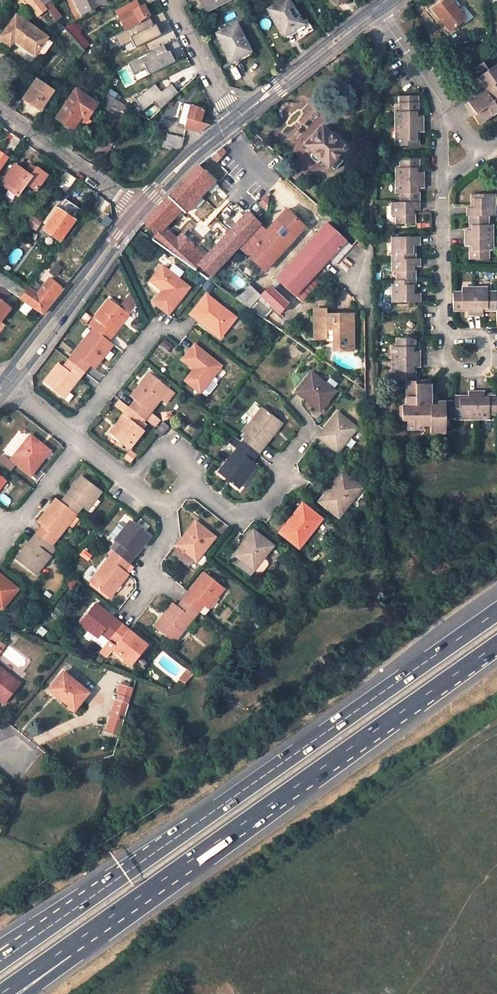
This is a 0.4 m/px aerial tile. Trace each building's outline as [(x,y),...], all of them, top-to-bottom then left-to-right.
[(38,10),(44,5),(40,0),(29,0),(38,10)] [(83,15),(107,3),(106,0),(75,0),(83,15)] [(208,11),(226,1),(225,0),(202,0),(208,11)] [(289,0),(284,0),(269,9),(285,36),(296,29),(301,37),(313,30),(306,19),(302,22),(289,0)] [(449,34),(464,20),(445,0),(444,0),(430,14),(449,34)] [(41,13),(48,9),(44,5),(38,10),(41,13)] [(150,15),(145,5),(124,17),(130,28),(141,22),(140,21),(150,15)] [(1,38),(10,45),(15,39),(35,54),(47,37),(17,16),(1,38)] [(151,19),(122,34),(126,44),(155,29),(151,19)] [(61,24),(54,30),(56,33),(59,31),(61,33),(64,28),(61,24)] [(83,50),(89,45),(75,30),(78,27),(74,24),(65,29),(80,46),(83,50)] [(251,51),(236,24),(217,34),(230,59),(238,55),(240,57),(251,51)] [(57,36),(62,41),(66,38),(76,49),(80,46),(65,29),(64,28),(61,33),(57,36)] [(165,44),(125,62),(131,74),(144,68),(147,73),(173,60),(165,44)] [(468,73),(477,86),(485,81),(489,86),(464,104),(478,124),(496,111),(496,63),(487,70),(481,62),(468,73)] [(37,80),(24,98),(40,110),(49,97),(44,94),(48,88),(37,80)] [(160,89),(154,81),(132,99),(142,110),(154,101),(159,108),(179,92),(170,81),(160,89)] [(77,90),(57,118),(73,129),(82,116),(86,120),(97,104),(77,90)] [(112,112),(123,116),(127,106),(115,98),(106,92),(98,113),(109,117),(112,112)] [(417,116),(418,95),(400,95),(399,111),(395,111),(396,125),(422,124),(422,115),(417,116)] [(22,102),(16,97),(9,107),(15,111),(22,102)] [(200,122),(204,109),(191,106),(184,104),(179,123),(186,124),(185,129),(200,132),(209,124),(200,122)] [(396,125),(396,145),(418,145),(418,132),(423,132),(422,124),(396,125)] [(322,127),(304,146),(314,155),(316,158),(318,160),(321,162),(329,169),(330,167),(335,171),(344,161),(339,156),(350,145),(332,128),(328,133),(322,127)] [(3,143),(14,151),(21,140),(11,133),(3,143)] [(185,137),(167,133),(162,146),(177,151),(183,146),(185,137)] [(256,136),(250,142),(258,150),(264,143),(256,136)] [(418,158),(400,158),(400,167),(396,167),(396,180),(423,180),(423,172),(418,172),(418,158)] [(30,164),(24,172),(31,177),(36,169),(30,164)] [(36,191),(47,176),(36,169),(31,177),(24,172),(14,165),(1,184),(17,196),(26,184),(36,191)] [(214,182),(198,167),(144,223),(155,236),(151,240),(208,280),(239,247),(259,225),(246,213),(201,262),(189,252),(194,246),(181,234),(176,239),(165,228),(181,210),(185,214),(214,182)] [(65,191),(75,178),(65,171),(56,184),(65,191)] [(400,193),(400,202),(418,202),(418,188),(423,188),(423,180),(396,180),(396,193),(400,193)] [(494,215),(494,194),(470,194),(470,208),(466,208),(466,216),(469,216),(488,215),(494,215)] [(104,199),(96,209),(103,214),(111,204),(104,199)] [(81,210),(65,200),(58,210),(57,210),(43,230),(59,241),(81,210)] [(400,202),(392,202),(391,215),(396,215),(396,224),(413,224),(414,210),(418,210),(418,202),(400,202)] [(266,231),(246,254),(265,271),(304,228),(286,210),(266,231)] [(469,216),(469,230),(465,230),(464,238),(491,237),(492,225),(488,224),(488,215),(469,216)] [(27,224),(35,230),(40,224),(32,217),(27,224)] [(352,247),(326,223),(275,279),(280,284),(301,303),(352,247)] [(239,247),(246,254),(266,231),(259,225),(239,247)] [(414,258),(414,245),(420,245),(419,236),(392,237),(392,259),(414,258)] [(491,237),(464,238),(464,245),(469,245),(469,259),(488,258),(488,250),(491,250),(491,237)] [(414,280),(414,266),(420,266),(420,258),(414,258),(392,259),(392,271),(397,272),(397,280),(414,280)] [(243,266),(239,270),(251,281),(255,277),(243,266)] [(189,288),(163,268),(152,282),(163,291),(154,303),(168,314),(189,288)] [(0,274),(0,285),(10,292),(20,298),(25,291),(0,274)] [(67,284),(57,276),(52,282),(49,279),(35,296),(27,290),(20,299),(43,314),(67,284)] [(274,291),(280,284),(275,279),(269,286),(274,291)] [(392,280),(392,302),(420,302),(420,294),(414,294),(414,280),(397,280),(392,280)] [(279,315),(288,305),(274,291),(269,286),(260,296),(248,284),(234,299),(263,319),(272,309),(279,315)] [(2,302),(10,292),(0,285),(0,321),(10,308),(2,302)] [(461,293),(453,293),(453,310),(466,310),(466,316),(474,315),(474,288),(461,288),(461,293)] [(474,315),(482,315),(482,310),(496,310),(496,306),(496,292),(486,292),(487,288),(474,288),(474,315)] [(207,296),(192,316),(221,338),(235,318),(207,296)] [(109,341),(129,315),(109,299),(95,319),(99,322),(93,329),(109,341)] [(325,310),(314,310),(314,340),(326,339),(326,330),(332,330),(335,330),(336,350),(353,350),(352,314),(326,315),(325,310)] [(94,369),(112,344),(109,341),(93,329),(69,360),(84,372),(89,365),(94,369)] [(420,359),(420,351),(414,351),(414,337),(396,338),(396,347),(392,347),(392,359),(420,359)] [(195,370),(186,382),(200,393),(221,367),(194,347),(184,360),(195,370)] [(420,359),(392,359),(392,372),(396,371),(396,380),(405,380),(414,380),(414,367),(420,366),(420,359)] [(59,364),(44,383),(63,398),(84,372),(69,360),(63,367),(59,364)] [(135,401),(129,408),(145,420),(160,400),(165,404),(174,393),(149,373),(130,398),(135,401)] [(311,374),(296,393),(320,411),(335,392),(311,374)] [(430,409),(430,380),(414,380),(405,380),(406,404),(400,404),(400,421),(407,421),(407,430),(423,430),(423,425),(430,425),(430,432),(445,432),(445,419),(454,419),(454,401),(437,401),(437,408),(430,409)] [(476,418),(476,391),(468,391),(468,396),(454,395),(454,401),(454,419),(476,418)] [(489,418),(489,414),(496,414),(496,398),(496,395),(484,395),(484,391),(476,391),(476,418),(489,418)] [(116,407),(125,414),(129,408),(121,401),(116,407)] [(125,414),(109,434),(129,450),(144,431),(140,427),(145,420),(129,408),(125,414)] [(248,436),(218,473),(238,489),(257,465),(253,462),(283,424),(263,408),(244,432),(248,436)] [(337,413),(318,437),(338,452),(357,429),(337,413)] [(169,427),(163,422),(154,434),(160,439),(169,427)] [(15,434),(3,455),(11,460),(24,439),(15,434)] [(31,437),(12,461),(31,476),(50,452),(31,437)] [(135,458),(129,453),(123,460),(130,465),(135,458)] [(342,474),(319,502),(339,518),(361,489),(342,474)] [(102,493),(82,477),(62,502),(77,514),(82,508),(87,511),(102,493)] [(52,545),(77,514),(62,502),(57,498),(38,523),(43,527),(38,533),(52,545)] [(302,505),(280,534),(299,549),(322,520),(302,505)] [(109,536),(115,541),(120,545),(114,553),(129,565),(151,538),(130,522),(125,528),(119,523),(109,536)] [(195,524),(177,547),(180,549),(174,556),(187,567),(193,560),(196,562),(214,539),(195,524)] [(253,532),(235,555),(254,571),(273,546),(253,532)] [(38,533),(16,561),(36,576),(51,556),(46,553),(52,545),(38,533)] [(114,553),(90,583),(110,599),(129,574),(125,570),(129,565),(114,553)] [(209,609),(224,589),(204,574),(183,601),(198,613),(204,605),(209,609)] [(2,609),(18,591),(0,577),(0,607),(2,609)] [(174,603),(155,628),(175,644),(198,613),(183,601),(178,607),(174,603)] [(147,646),(121,625),(95,604),(79,624),(99,640),(102,635),(109,640),(99,652),(106,658),(112,650),(131,666),(147,646)] [(4,703),(19,684),(0,669),(0,700),(4,703)] [(192,674),(187,670),(179,681),(184,685),(192,674)] [(63,673),(49,690),(64,702),(65,701),(70,704),(68,706),(75,711),(82,701),(80,699),(86,692),(63,673)] [(128,688),(130,683),(117,678),(115,684),(128,688)] [(114,683),(111,691),(125,697),(128,688),(115,684),(114,683)] [(89,694),(86,692),(80,699),(82,701),(89,694)] [(128,705),(114,701),(105,732),(119,736),(128,705)]
